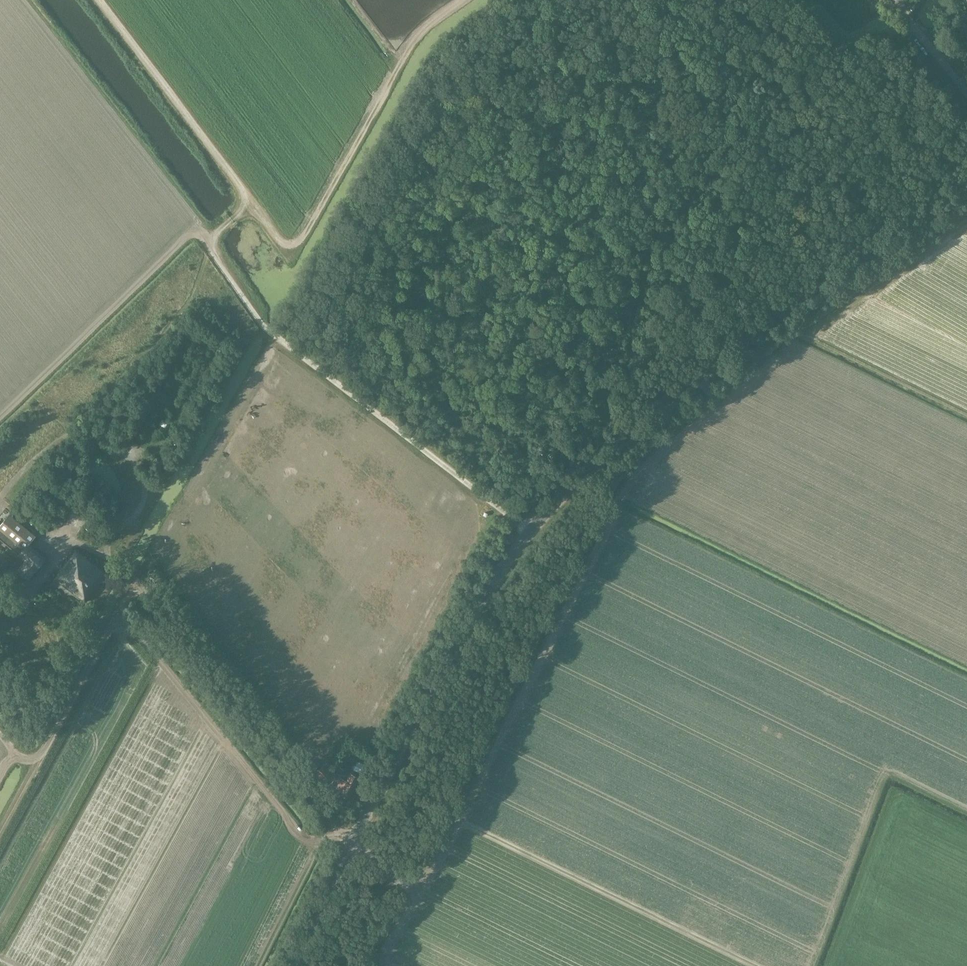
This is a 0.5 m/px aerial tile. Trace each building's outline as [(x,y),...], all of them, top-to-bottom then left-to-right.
[(24,559),(16,569),(27,578),(35,569),(44,558),(28,544),(35,535),(8,513),(0,523),(0,540),(24,559)] [(60,570),(54,578),(84,602),(107,573),(75,548),(59,568),(60,570)] [(316,771),(318,773),(325,781),(331,775),(322,766),(316,771)] [(339,792),(338,794),(349,798),(360,777),(350,772),(345,780),(340,777),(334,789),(339,792)]
